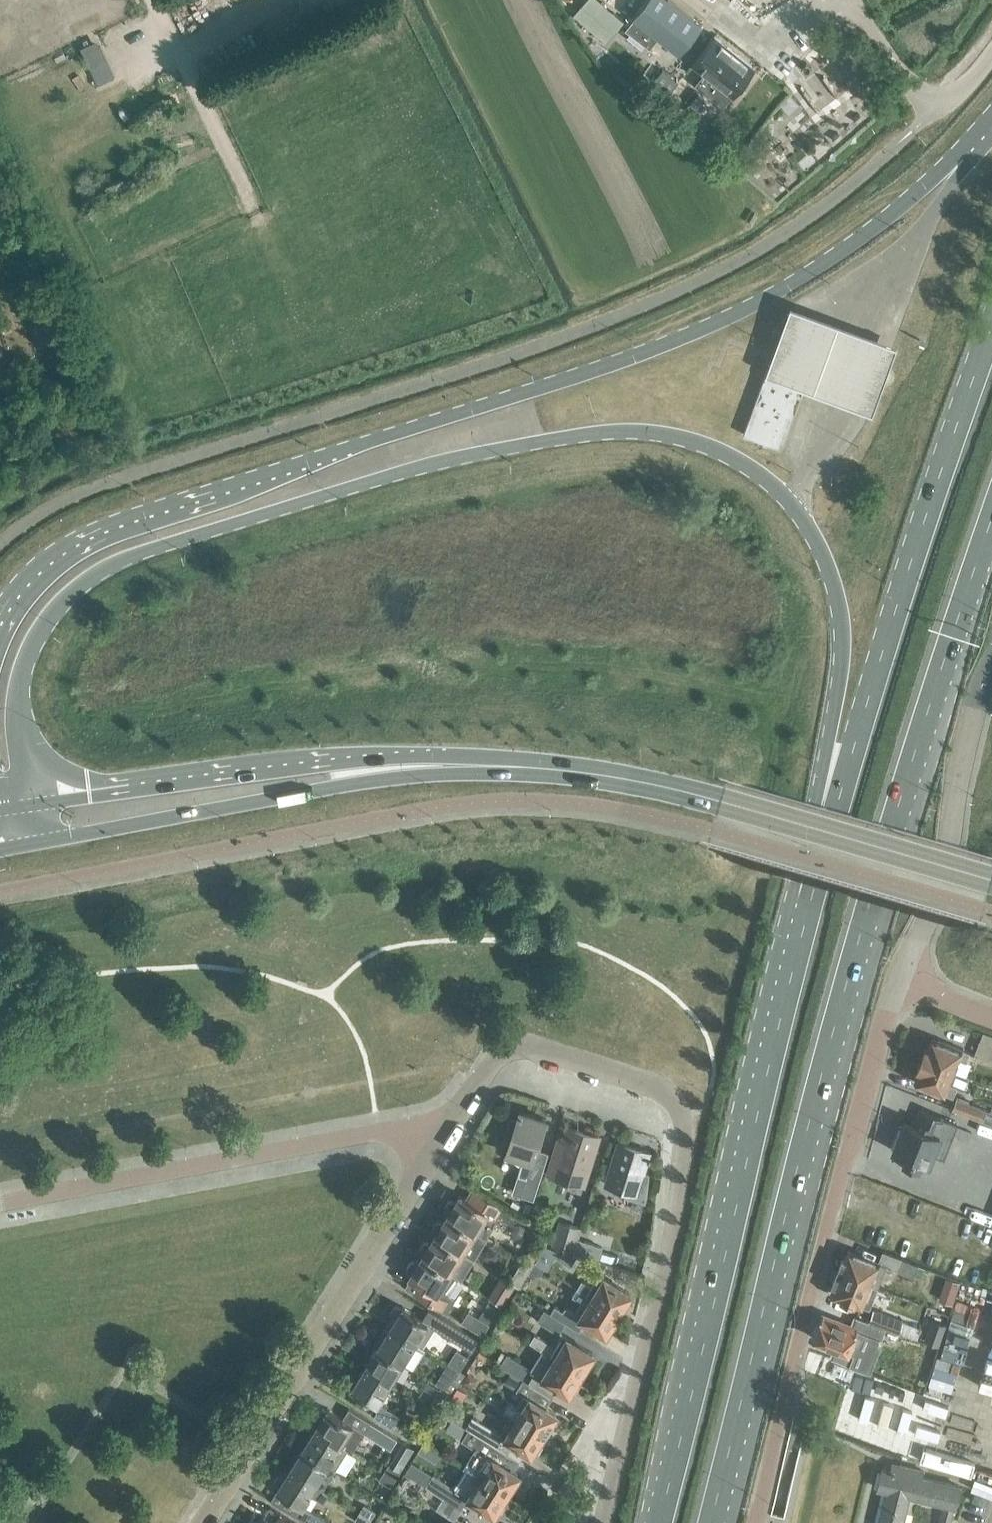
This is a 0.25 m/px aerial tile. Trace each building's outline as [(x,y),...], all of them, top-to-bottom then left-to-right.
[(600,1),(599,0),(587,0),(574,15),(606,42),(630,13),(615,0),(601,0),(600,1)] [(632,18),(624,28),(650,48),(658,38),(679,55),(702,26),(668,0),(646,0),(632,18)] [(732,96),(754,67),(714,36),(692,65),(704,74),(695,85),(723,107),(732,95),(732,96)] [(81,48),(99,85),(116,77),(98,40),(81,48)] [(663,70),(653,83),(668,95),(678,82),(663,70)] [(697,95),(690,105),(697,110),(704,100),(697,95)] [(897,347),(790,308),(766,375),(872,414),(897,347)] [(768,369),(744,434),(782,448),(804,387),(806,383),(768,369)] [(984,1031),(974,1055),(991,1061),(991,1035),(984,1031)] [(921,1059),(954,1070),(959,1057),(966,1060),(969,1052),(933,1038),(929,1049),(926,1047),(921,1059)] [(954,1070),(921,1059),(917,1070),(920,1071),(916,1081),(953,1096),(957,1087),(949,1083),(954,1070)] [(957,1097),(952,1108),(991,1123),(991,1111),(957,1097)] [(900,1125),(893,1143),(895,1146),(894,1149),(909,1155),(904,1167),(919,1173),(923,1161),(929,1163),(933,1152),(942,1155),(944,1156),(956,1123),(946,1119),(921,1109),(917,1119),(915,1118),(913,1124),(905,1121),(903,1125),(900,1125)] [(511,1119),(504,1139),(511,1141),(507,1153),(508,1153),(509,1149),(521,1154),(520,1157),(524,1158),(519,1174),(527,1176),(521,1195),(534,1199),(544,1169),(549,1152),(537,1148),(546,1120),(520,1111),(517,1120),(510,1117),(510,1119),(511,1119)] [(587,1178),(600,1136),(577,1129),(577,1130),(568,1127),(558,1158),(553,1157),(548,1172),(574,1180),(576,1175),(587,1178)] [(651,1151),(619,1142),(606,1183),(627,1190),(626,1195),(645,1201),(646,1196),(647,1196),(649,1173),(644,1172),(648,1158),(650,1159),(651,1156),(649,1155),(651,1151)] [(456,1202),(453,1201),(450,1201),(445,1209),(446,1212),(449,1213),(448,1214),(486,1237),(497,1222),(504,1226),(513,1212),(489,1198),(483,1208),(461,1194),(456,1202)] [(486,1237),(448,1214),(435,1234),(462,1251),(470,1239),(481,1246),(486,1237)] [(574,1253),(578,1239),(581,1228),(558,1221),(550,1246),(574,1253)] [(450,1272),(458,1277),(461,1279),(474,1259),(435,1235),(423,1255),(450,1272)] [(522,1261),(531,1267),(532,1265),(534,1262),(545,1245),(536,1239),(522,1261)] [(602,1246),(578,1239),(574,1253),(598,1261),(602,1246)] [(545,1245),(534,1262),(544,1268),(545,1268),(557,1250),(546,1244),(545,1245)] [(843,1258),(839,1268),(842,1269),(841,1272),(849,1275),(870,1283),(878,1286),(883,1272),(886,1265),(897,1269),(912,1275),(917,1264),(902,1258),(883,1251),(879,1261),(849,1250),(846,1259),(843,1258)] [(450,1272),(423,1255),(410,1275),(437,1292),(450,1272)] [(501,1275),(514,1283),(519,1286),(529,1271),(531,1267),(522,1261),(513,1274),(505,1269),(501,1275)] [(531,1267),(529,1271),(535,1275),(541,1273),(544,1268),(534,1262),(532,1265),(531,1267)] [(836,1283),(832,1293),(862,1304),(870,1307),(878,1286),(870,1283),(849,1275),(841,1272),(840,1274),(837,1273),(836,1275),(833,1282),(836,1283)] [(583,1280),(578,1288),(619,1313),(624,1305),(626,1305),(630,1297),(629,1295),(631,1293),(599,1274),(592,1286),(583,1280)] [(501,1275),(488,1295),(491,1297),(501,1304),(514,1283),(501,1275)] [(965,1282),(958,1306),(989,1315),(986,1325),(991,1326),(991,1290),(965,1282)] [(586,1321),(606,1333),(607,1332),(610,1332),(615,1324),(613,1321),(619,1313),(578,1288),(573,1296),(583,1302),(575,1314),(566,1308),(563,1312),(555,1307),(551,1314),(579,1331),(586,1321)] [(484,1307),(478,1317),(489,1324),(501,1304),(491,1297),(484,1307)] [(429,1308),(423,1318),(403,1306),(390,1326),(416,1342),(428,1323),(468,1349),(475,1337),(429,1308)] [(869,1320),(882,1324),(899,1331),(903,1320),(873,1309),(869,1320)] [(565,1323),(545,1310),(539,1320),(559,1333),(565,1323)] [(482,1334),(489,1324),(478,1317),(468,1311),(462,1321),(482,1334)] [(899,1331),(882,1324),(869,1320),(868,1319),(864,1331),(823,1315),(819,1325),(816,1326),(814,1333),(815,1336),(814,1338),(863,1357),(869,1341),(877,1344),(877,1342),(900,1350),(906,1334),(899,1331)] [(416,1342),(390,1326),(377,1347),(403,1363),(416,1342)] [(951,1331),(946,1358),(963,1361),(968,1334),(951,1331)] [(542,1350),(581,1374),(586,1365),(589,1365),(594,1358),(593,1356),(594,1354),(561,1334),(554,1345),(534,1334),(528,1342),(542,1350)] [(927,1334),(925,1340),(938,1344),(940,1339),(927,1334)] [(403,1363),(377,1347),(364,1367),(391,1383),(403,1363)] [(448,1362),(450,1363),(461,1370),(469,1356),(456,1349),(448,1362)] [(573,1392),(577,1385),(576,1382),(581,1374),(542,1350),(529,1369),(569,1394),(571,1392),(573,1392)] [(502,1352),(496,1362),(501,1365),(507,1355),(502,1352)] [(507,1355),(501,1365),(509,1370),(522,1378),(528,1368),(507,1355)] [(456,1377),(461,1370),(450,1363),(445,1370),(456,1377)] [(391,1383),(364,1367),(359,1376),(355,1373),(348,1383),(353,1386),(352,1387),(378,1404),(391,1383)] [(509,1370),(503,1381),(516,1389),(523,1378),(522,1378),(509,1370)] [(463,1381),(473,1387),(479,1377),(469,1371),(463,1381)] [(513,1415),(544,1434),(550,1425),(552,1425),(557,1418),(555,1416),(556,1414),(546,1408),(553,1397),(523,1378),(516,1389),(524,1394),(517,1405),(509,1401),(504,1409),(513,1415)] [(448,1390),(444,1388),(440,1385),(432,1398),(440,1403),(448,1390)] [(375,1416),(393,1427),(399,1415),(381,1404),(375,1416)] [(327,1407),(315,1428),(348,1448),(352,1451),(364,1431),(377,1439),(383,1429),(362,1416),(356,1425),(327,1407)] [(536,1452),(541,1444),(540,1442),(544,1434),(513,1415),(501,1435),(473,1418),(467,1428),(468,1429),(508,1453),(514,1443),(532,1454),(534,1452),(536,1452)] [(302,1448),(335,1469),(348,1448),(315,1428),(302,1448)] [(464,1468),(467,1470),(508,1494),(513,1486),(515,1486),(520,1478),(519,1476),(520,1474),(501,1463),(508,1453),(468,1429),(461,1440),(476,1448),(464,1468)] [(415,1448),(404,1442),(394,1459),(404,1465),(415,1448)] [(302,1448),(290,1468),(323,1489),(335,1469),(302,1448)] [(389,1464),(385,1471),(396,1478),(400,1471),(389,1464)] [(956,1507),(961,1486),(922,1477),(924,1470),(899,1464),(897,1470),(883,1467),(878,1488),(887,1490),(910,1496),(944,1504),(954,1506),(956,1507)] [(308,1522),(331,1522),(302,1504),(309,1493),(324,1502),(329,1493),(323,1489),(290,1468),(283,1479),(280,1477),(276,1478),(274,1483),(274,1486),(277,1488),(277,1489),(297,1502),(290,1512),(308,1522)] [(427,1488),(444,1499),(462,1510),(469,1499),(495,1515),(496,1513),(499,1513),(503,1505),(502,1503),(508,1494),(467,1470),(463,1476),(472,1482),(465,1495),(434,1476),(427,1488)] [(396,1478),(385,1471),(380,1479),(391,1486),(396,1478)] [(910,1496),(887,1490),(879,1522),(904,1522),(910,1496)] [(455,1521),(462,1510),(444,1499),(438,1510),(454,1520),(453,1522),(459,1522),(455,1521)] [(954,1506),(944,1504),(941,1517),(951,1519),(954,1506)] [(365,1505),(360,1512),(371,1519),(375,1512),(365,1505)] [(360,1512),(356,1519),(362,1522),(368,1522),(371,1519),(360,1512)]
